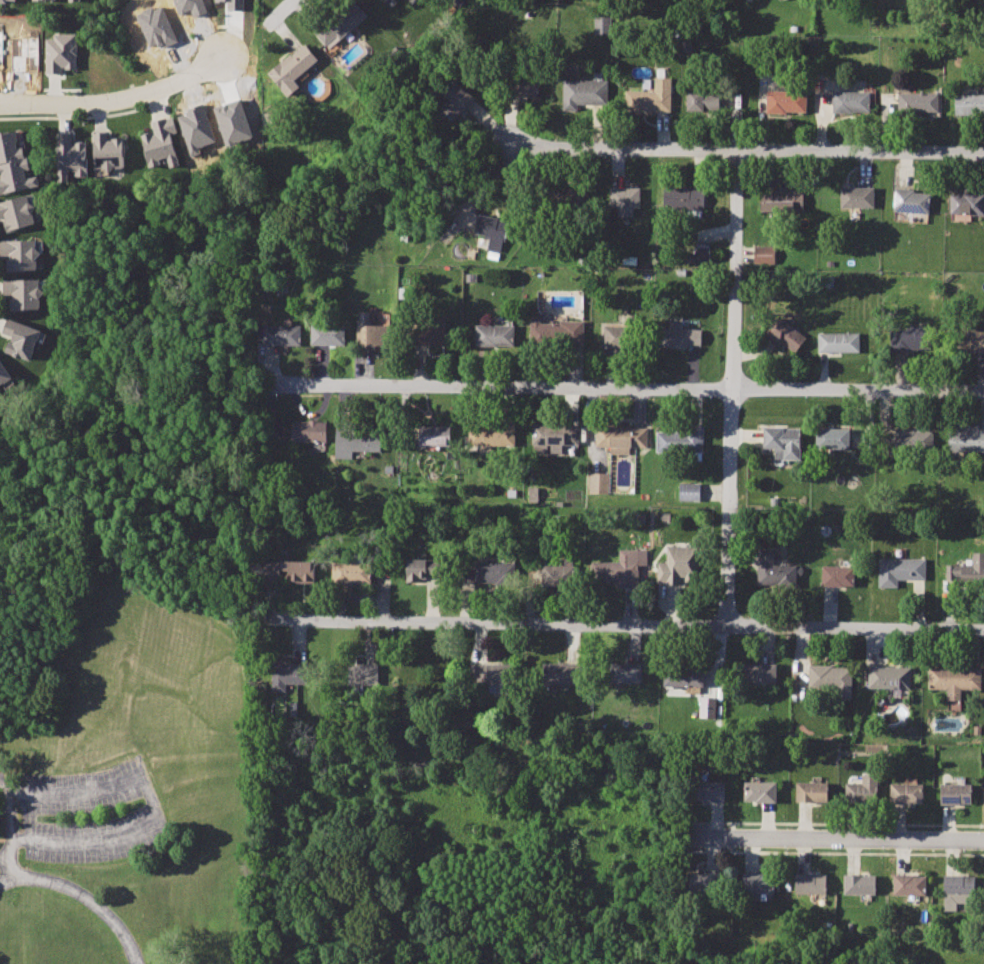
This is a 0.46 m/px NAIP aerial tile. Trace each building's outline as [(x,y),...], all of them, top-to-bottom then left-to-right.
[(349,1),(313,30),(326,47),(362,18),(349,1)] [(593,33),(609,33),(610,16),(593,16),(593,33)] [(44,73),(61,73),(61,68),(75,68),(76,35),(45,34),(44,73)] [(305,43),(268,73),(287,96),(300,86),(295,79),(319,60),(305,43)] [(510,76),(509,95),(540,96),(540,77),(510,76)] [(626,91),(625,112),(670,111),(672,77),(655,78),(654,91),(626,91)] [(563,79),(562,105),(606,105),(608,80),(563,79)] [(456,83),(444,96),(448,100),(441,111),(454,122),(475,97),(456,83)] [(688,89),(688,112),(719,112),(719,89),(688,89)] [(831,90),(833,114),(870,114),(870,90),(831,90)] [(767,91),(767,114),(806,114),(805,91),(767,91)] [(899,92),(898,115),(938,114),(937,92),(899,92)] [(956,117),(983,117),(983,94),(955,94),(956,117)] [(172,115),(152,122),(155,131),(143,135),(152,167),(162,164),(160,159),(177,153),(170,134),(179,132),(172,115)] [(0,134),(0,195),(30,188),(23,157),(20,157),(14,131),(0,134)] [(92,133),(93,169),(123,169),(123,139),(109,139),(108,132),(92,133)] [(56,134),(57,171),(77,170),(77,176),(87,176),(85,144),(70,144),(70,133),(56,134)] [(664,186),(664,208),(695,209),(695,185),(664,186)] [(841,186),(841,208),(875,208),(874,186),(841,186)] [(552,187),(551,209),(584,210),(585,187),(552,187)] [(611,187),(611,208),(640,208),(639,187),(611,187)] [(896,188),(894,210),(928,212),(929,191),(896,188)] [(763,189),(763,213),(803,213),(802,190),(763,189)] [(952,215),(983,213),(983,191),(951,193),(952,215)] [(0,202),(0,217),(3,216),(8,232),(36,223),(27,195),(0,202)] [(479,213),(474,233),(490,238),(487,251),(500,254),(510,221),(479,213)] [(0,241),(0,256),(6,256),(7,271),(40,270),(38,239),(0,241)] [(754,244),(754,280),(774,279),(776,244),(754,244)] [(689,245),(689,278),(709,278),(709,245),(689,245)] [(40,278),(3,280),(3,295),(11,295),(12,311),(42,309),(40,278)] [(8,317),(2,333),(11,336),(5,351),(32,359),(42,330),(8,317)] [(411,327),(411,346),(445,346),(445,317),(434,317),(434,327),(411,327)] [(661,327),(660,348),(688,348),(687,345),(701,346),(701,330),(683,329),(683,318),(670,318),(670,328),(661,327)] [(544,321),(544,344),(583,343),(583,320),(544,321)] [(783,320),(768,338),(780,347),(784,345),(794,351),(806,337),(783,320)] [(357,322),(357,345),(390,345),(390,322),(357,322)] [(312,324),(312,346),(344,346),(344,324),(312,324)] [(265,325),(264,344),(300,345),(300,326),(265,325)] [(476,325),(476,346),(513,346),(513,325),(476,325)] [(603,328),(603,347),(632,347),(631,328),(603,328)] [(889,330),(890,355),(925,354),(925,328),(889,330)] [(956,354),(983,353),(983,329),(955,330),(956,354)] [(819,333),(818,354),(859,353),(859,333),(819,333)] [(15,379),(0,359),(0,390),(15,379)] [(293,419),(292,442),(326,444),(325,420),(293,419)] [(469,423),(470,445),(516,445),(515,423),(469,423)] [(419,424),(419,445),(452,445),(451,424),(419,424)] [(533,424),(533,446),(551,445),(552,453),(564,453),(564,445),(579,446),(579,425),(533,424)] [(948,451),(983,452),(983,431),(978,431),(978,424),(949,425),(948,451)] [(597,425),(596,446),(645,447),(646,426),(597,425)] [(657,431),(656,450),(683,451),(684,457),(703,458),(702,425),(684,425),(684,432),(657,431)] [(764,427),(763,447),(798,448),(798,427),(764,427)] [(817,427),(817,450),(849,450),(848,427),(817,427)] [(894,428),(892,449),(930,449),(929,429),(894,428)] [(336,429),(336,458),(353,458),(354,451),(373,451),(374,429),(336,429)] [(590,472),(589,492),(608,493),(609,473),(590,472)] [(700,483),(677,483),(677,500),(700,500),(700,483)] [(668,545),(667,562),(658,561),(659,583),(691,584),(691,545),(668,545)] [(649,548),(619,549),(620,561),(593,561),(593,583),(634,582),(634,565),(649,564),(649,548)] [(773,548),(756,549),(757,587),(794,586),(794,565),(773,564),(773,548)] [(949,585),(983,585),(983,552),(971,552),(972,564),(949,564),(949,585)] [(265,559),(266,582),(316,581),(316,558),(265,559)] [(408,558),(408,581),(444,582),(443,559),(408,558)] [(878,558),(878,588),(899,588),(899,579),(925,579),(925,558),(878,558)] [(334,561),(333,583),(368,583),(369,561),(334,561)] [(484,562),(483,584),(521,584),(520,562),(484,562)] [(543,564),(544,584),(575,583),(575,563),(543,564)] [(822,565),(821,587),(853,587),(853,565),(822,565)] [(345,662),(345,683),(383,683),(383,662),(345,662)] [(544,663),(544,685),(581,684),(580,662),(544,663)] [(611,663),(611,683),(641,683),(641,662),(611,663)] [(273,663),(272,691),(286,691),(286,682),(307,682),(307,663),(273,663)] [(663,663),(663,684),(703,684),(703,664),(663,663)] [(742,663),(742,683),(775,684),(775,663),(742,663)] [(808,663),(807,686),(838,686),(838,699),(852,699),(852,665),(808,663)] [(869,663),(869,687),(911,688),(912,666),(869,663)] [(930,667),(929,690),(982,689),(981,667),(930,667)] [(474,668),(473,689),(509,690),(509,668),(474,668)] [(699,717),(715,718),(716,697),(700,696),(699,717)] [(863,774),(862,785),(854,786),(854,799),(878,799),(877,775),(863,774)] [(746,780),(745,802),(777,802),(777,781),(746,780)] [(694,781),(694,803),(724,803),(724,782),(694,781)] [(796,782),(797,801),(829,801),(829,782),(796,782)] [(891,783),(891,802),(923,803),(922,783),(891,783)] [(941,783),(941,804),(970,804),(971,783),(941,783)] [(797,873),(797,893),(826,894),(826,873),(797,873)] [(895,873),(895,894),(925,895),(925,874),(895,873)] [(743,874),(743,894),(776,894),(776,874),(743,874)] [(846,874),(845,894),(876,896),(876,874),(846,874)] [(945,874),(945,895),(975,895),(975,874),(945,874)] [(691,875),(690,893),(720,892),(721,875),(691,875)]
